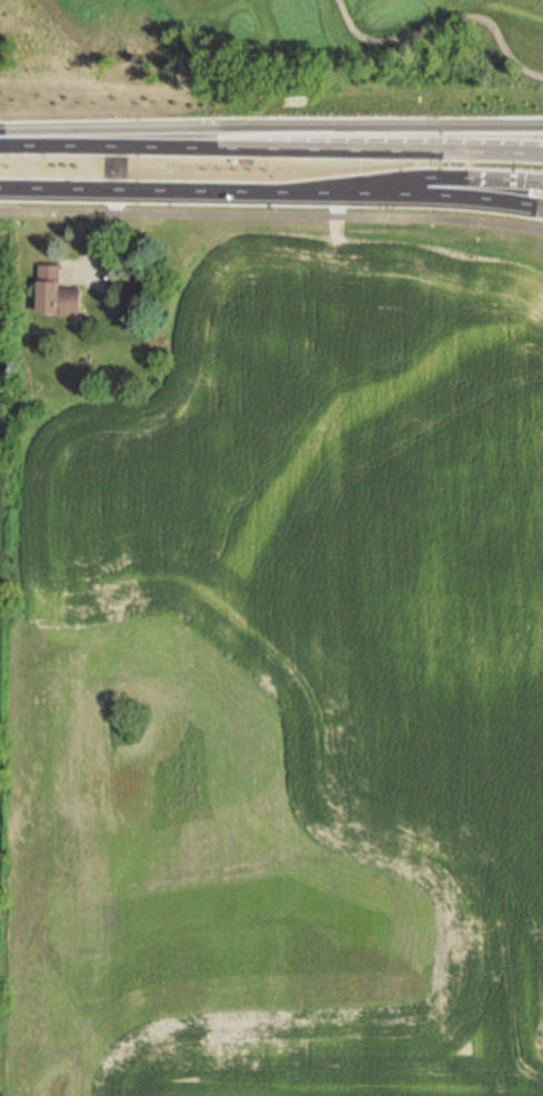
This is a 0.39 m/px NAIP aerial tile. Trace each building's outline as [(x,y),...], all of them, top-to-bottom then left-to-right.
[(39,263),(61,263),(61,286),(81,286),(81,311),(39,311),(39,263)]
